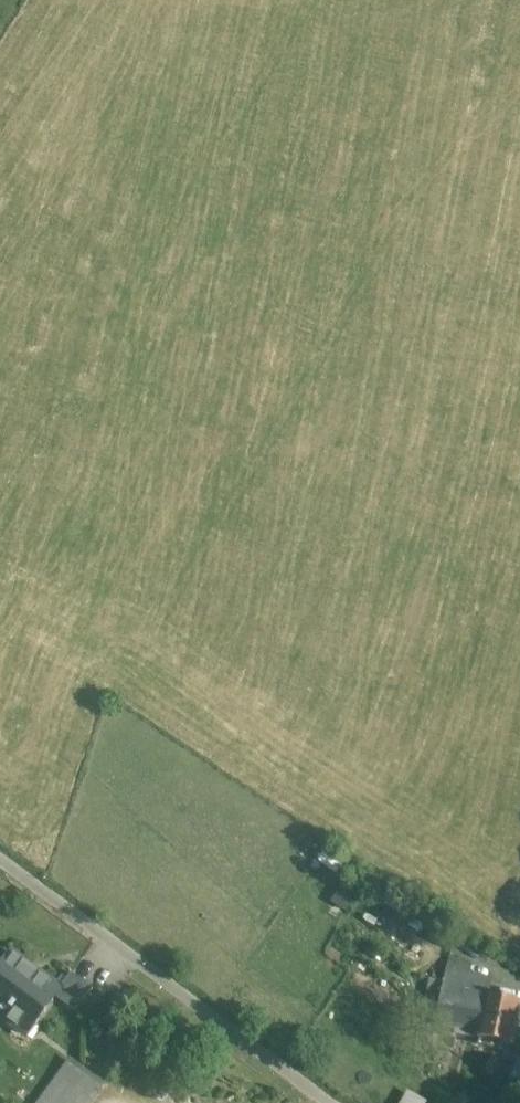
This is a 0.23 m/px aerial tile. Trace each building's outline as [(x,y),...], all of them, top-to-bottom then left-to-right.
[(361,891),(345,881),(332,905),(348,914),(361,891)] [(21,947),(0,973),(0,1010),(35,1038),(74,989),(21,947)] [(490,981),(446,972),(444,985),(485,994),(485,996),(487,996),(490,981)] [(485,994),(444,985),(436,1025),(477,1033),(485,996),(485,994)] [(485,996),(477,1033),(476,1040),(513,1047),(519,1010),(519,1003),(487,996),(485,996)] [(74,1057),(42,1102),(97,1102),(112,1082),(74,1057)]
